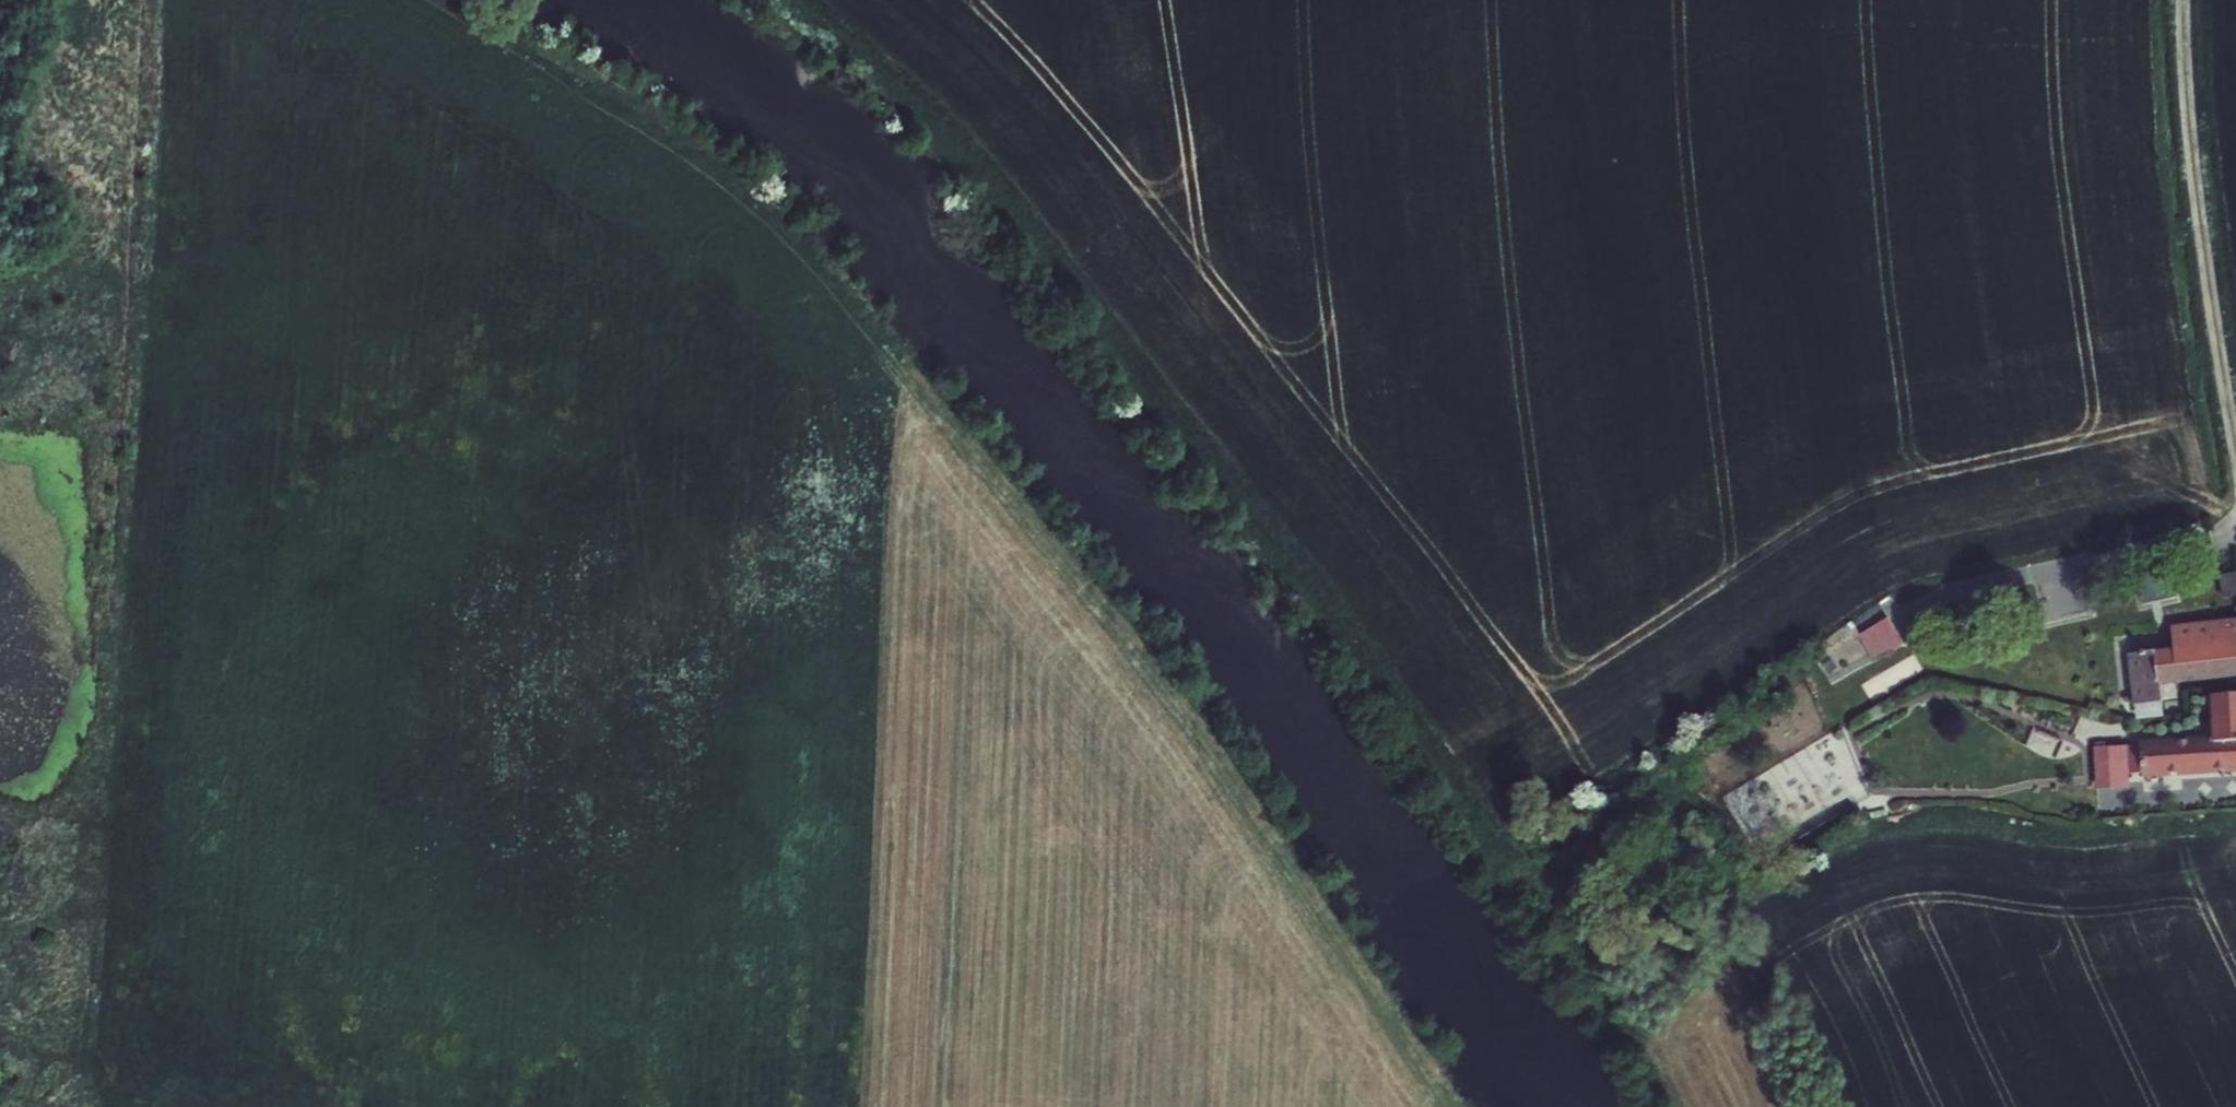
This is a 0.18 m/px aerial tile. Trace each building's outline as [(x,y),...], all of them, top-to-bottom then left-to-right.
[(1888,618),(1857,634),(1872,664),(1903,648),(1888,618)] [(2120,634),(2121,649),(2106,651),(2108,687),(2125,686),(2127,705),(2155,703),(2154,684),(2235,674),(2235,631),(2235,621),(2120,634)] [(2235,768),(2235,695),(2202,697),(2204,739),(2124,745),(2126,774),(2235,768)]
